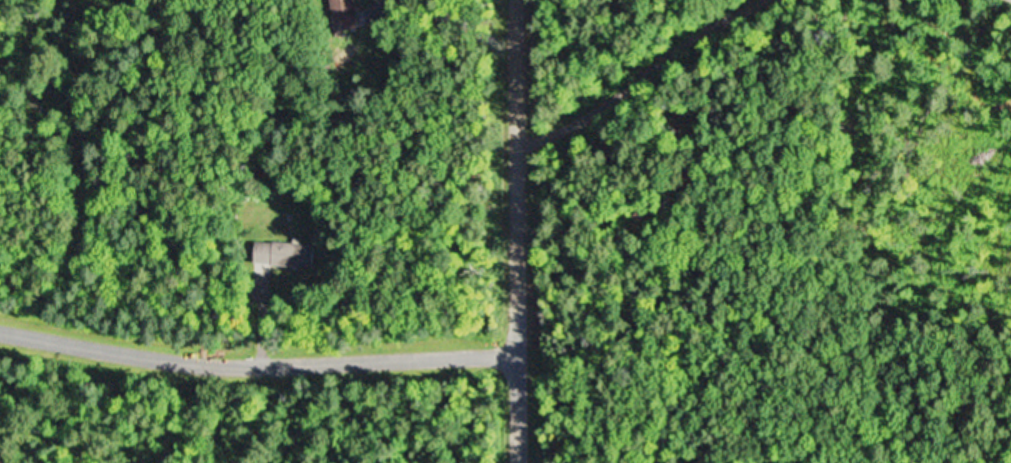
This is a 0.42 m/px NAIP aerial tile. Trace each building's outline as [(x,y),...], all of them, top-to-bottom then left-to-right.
[(337,30),(360,27),(357,0),(332,0),(337,30)] [(257,262),(317,264),(318,241),(258,238),(257,262)]
